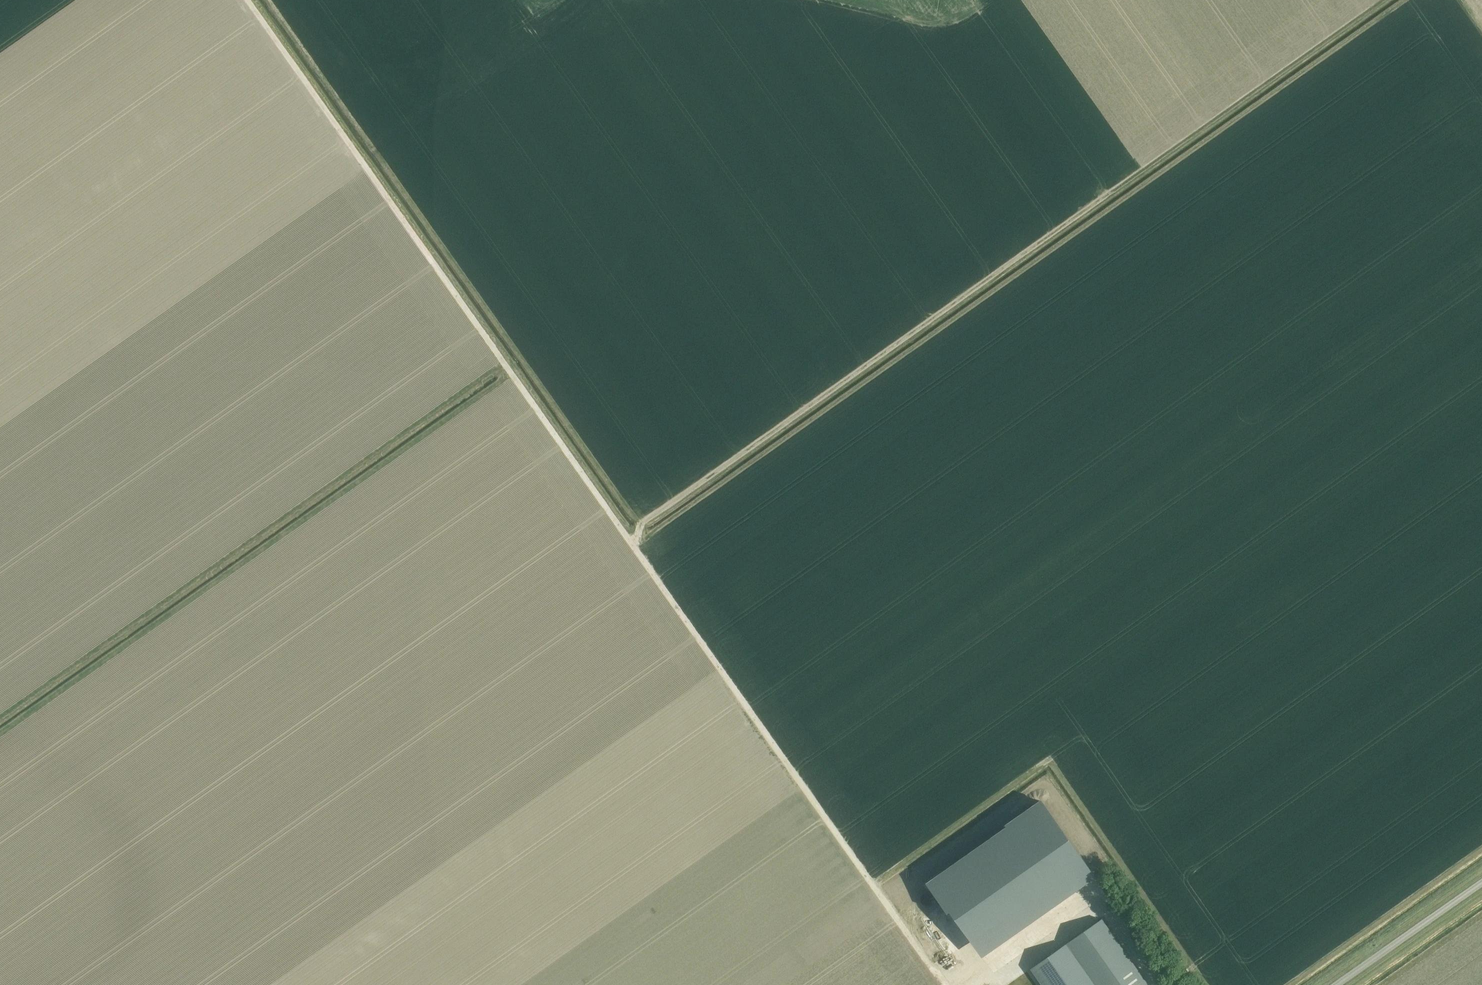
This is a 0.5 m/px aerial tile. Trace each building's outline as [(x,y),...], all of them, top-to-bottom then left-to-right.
[(548,19),(566,0),(555,0),(542,13),(548,19)] [(1037,798),(925,877),(966,936),(1078,857),(1037,798)] [(1096,984),(1148,984),(1102,921),(1068,945),(1096,984)] [(1066,946),(1032,970),(1043,984),(1094,984),(1066,946)]
